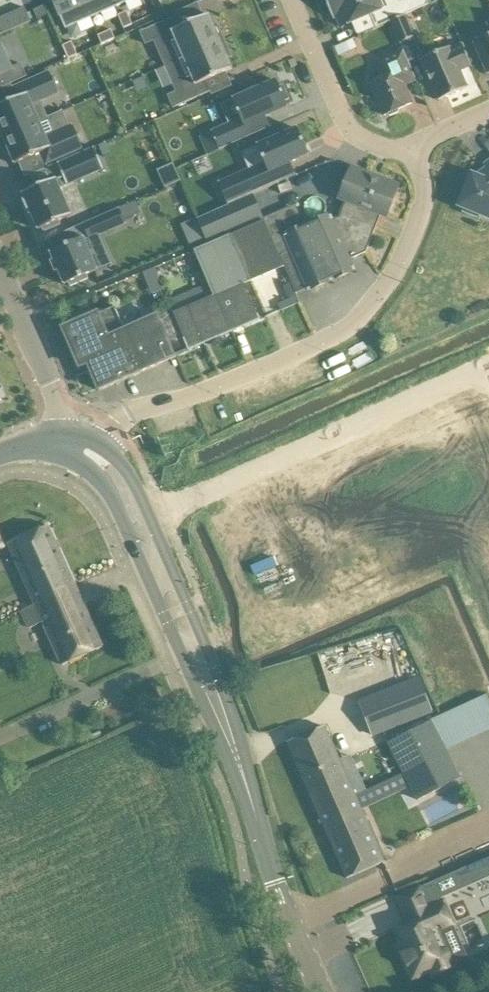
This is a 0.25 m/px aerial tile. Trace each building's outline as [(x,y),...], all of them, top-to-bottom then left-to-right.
[(87,19),(91,18),(83,0),(53,0),(66,28),(87,19)] [(115,7),(112,0),(83,0),(91,18),(115,7)] [(327,5),(333,17),(337,16),(341,27),(370,14),(376,27),(391,21),(405,15),(428,4),(427,0),(400,0),(399,0),(338,0),(327,5)] [(45,5),(34,10),(38,18),(48,14),(45,5)] [(31,21),(25,7),(0,18),(0,35),(31,21)] [(124,28),(133,24),(127,11),(118,15),(124,28)] [(179,60),(224,40),(217,24),(213,26),(209,15),(183,26),(179,15),(141,31),(146,43),(160,37),(164,46),(172,43),(179,60)] [(422,56),(414,37),(405,15),(391,21),(403,49),(409,62),(422,56)] [(102,44),(115,38),(111,29),(98,35),(102,44)] [(474,41),(488,73),(488,35),(474,41)] [(224,40),(179,60),(187,77),(180,80),(184,89),(169,95),(174,107),(212,91),(207,80),(232,69),(228,58),(231,56),(224,40)] [(69,59),(78,55),(72,41),(63,45),(69,59)] [(34,73),(28,60),(19,64),(10,43),(0,47),(0,88),(34,73)] [(472,66),(464,47),(462,44),(451,49),(450,47),(421,59),(439,100),(468,88),(460,71),(472,66)] [(403,49),(377,61),(384,77),(370,83),(384,115),(387,114),(390,116),(398,113),(399,109),(412,103),(404,84),(416,79),(409,62),(403,49)] [(0,106),(0,138),(48,117),(41,101),(44,99),(40,90),(55,83),(49,71),(12,87),(17,98),(0,106)] [(233,99),(241,118),(212,131),(220,149),(250,136),(245,125),(288,106),(285,100),(289,98),(283,85),(279,86),(277,80),(233,99)] [(0,138),(0,140),(6,155),(10,153),(15,164),(19,162),(41,153),(46,164),(47,164),(83,148),(73,124),(55,132),(48,117),(0,138)] [(249,169),(219,182),(229,205),(253,194),(278,183),(273,170),(291,163),(309,155),(298,128),(257,145),(265,162),(249,169)] [(37,187),(23,193),(25,199),(24,200),(30,214),(31,213),(39,229),(43,228),(44,232),(61,224),(59,221),(72,215),(60,188),(104,169),(94,147),(58,163),(63,176),(37,187)] [(484,165),(487,168),(477,176),(472,174),(460,205),(488,217),(488,162),(484,165)] [(339,216),(367,252),(381,214),(387,216),(399,186),(352,167),(340,198),(347,200),(339,216)] [(229,205),(197,219),(206,239),(209,245),(265,220),(253,194),(229,205)] [(54,250),(50,252),(54,261),(51,262),(55,271),(58,270),(64,285),(69,283),(71,286),(88,278),(87,275),(97,270),(91,256),(97,253),(91,239),(98,235),(117,227),(126,223),(119,208),(69,230),(74,241),(54,250)] [(367,252),(339,216),(334,218),(332,215),(273,240),(292,283),(296,292),(307,287),(308,290),(356,269),(351,259),(367,252)] [(172,309),(159,315),(161,319),(172,344),(176,355),(189,349),(260,319),(252,301),(244,283),(251,280),(264,274),(284,266),(273,240),(267,225),(265,221),(265,220),(209,245),(195,250),(214,296),(174,313),(172,309)] [(288,299),(276,304),(279,310),(298,302),(290,283),(282,286),(288,299)] [(159,315),(159,316),(125,330),(115,307),(98,314),(98,313),(63,328),(80,366),(89,363),(100,390),(177,357),(176,355),(159,315)] [(289,501),(282,504),(287,515),(294,512),(289,501)] [(422,508),(412,513),(415,520),(426,516),(422,508)] [(294,512),(287,515),(292,526),(299,523),(294,512)] [(450,512),(441,516),(445,526),(454,522),(450,512)] [(412,513),(400,518),(404,525),(415,520),(412,513)] [(476,523),(484,540),(488,538),(488,517),(476,523)] [(387,524),(376,528),(380,536),(391,531),(387,524)] [(35,604),(22,610),(30,627),(44,621),(63,664),(103,647),(49,525),(8,543),(35,604)] [(376,528),(365,533),(369,541),(380,536),(376,528)] [(305,539),(299,542),(303,553),(310,549),(305,539)] [(462,539),(453,544),(457,553),(466,549),(462,539)] [(273,544),(238,559),(246,578),(281,562),(273,545),(273,544)] [(310,549),(303,553),(308,563),(315,560),(310,549)] [(466,549),(457,553),(461,562),(470,558),(466,549)] [(281,562),(246,578),(254,597),(289,581),(281,562)] [(477,575),(468,579),(472,588),(481,584),(477,575)] [(481,584),(472,588),(476,597),(485,593),(481,584)] [(364,701),(377,732),(432,711),(420,678),(364,701)] [(461,777),(431,720),(388,743),(418,799),(461,777)] [(317,810),(355,794),(324,726),(288,742),(317,810)] [(347,877),(384,861),(355,794),(317,810),(347,877)] [(439,898),(461,889),(453,873),(419,888),(398,897),(409,923),(398,927),(407,947),(400,951),(413,979),(431,971),(433,977),(456,967),(440,931),(454,924),(443,901),(440,902),(439,898)]
